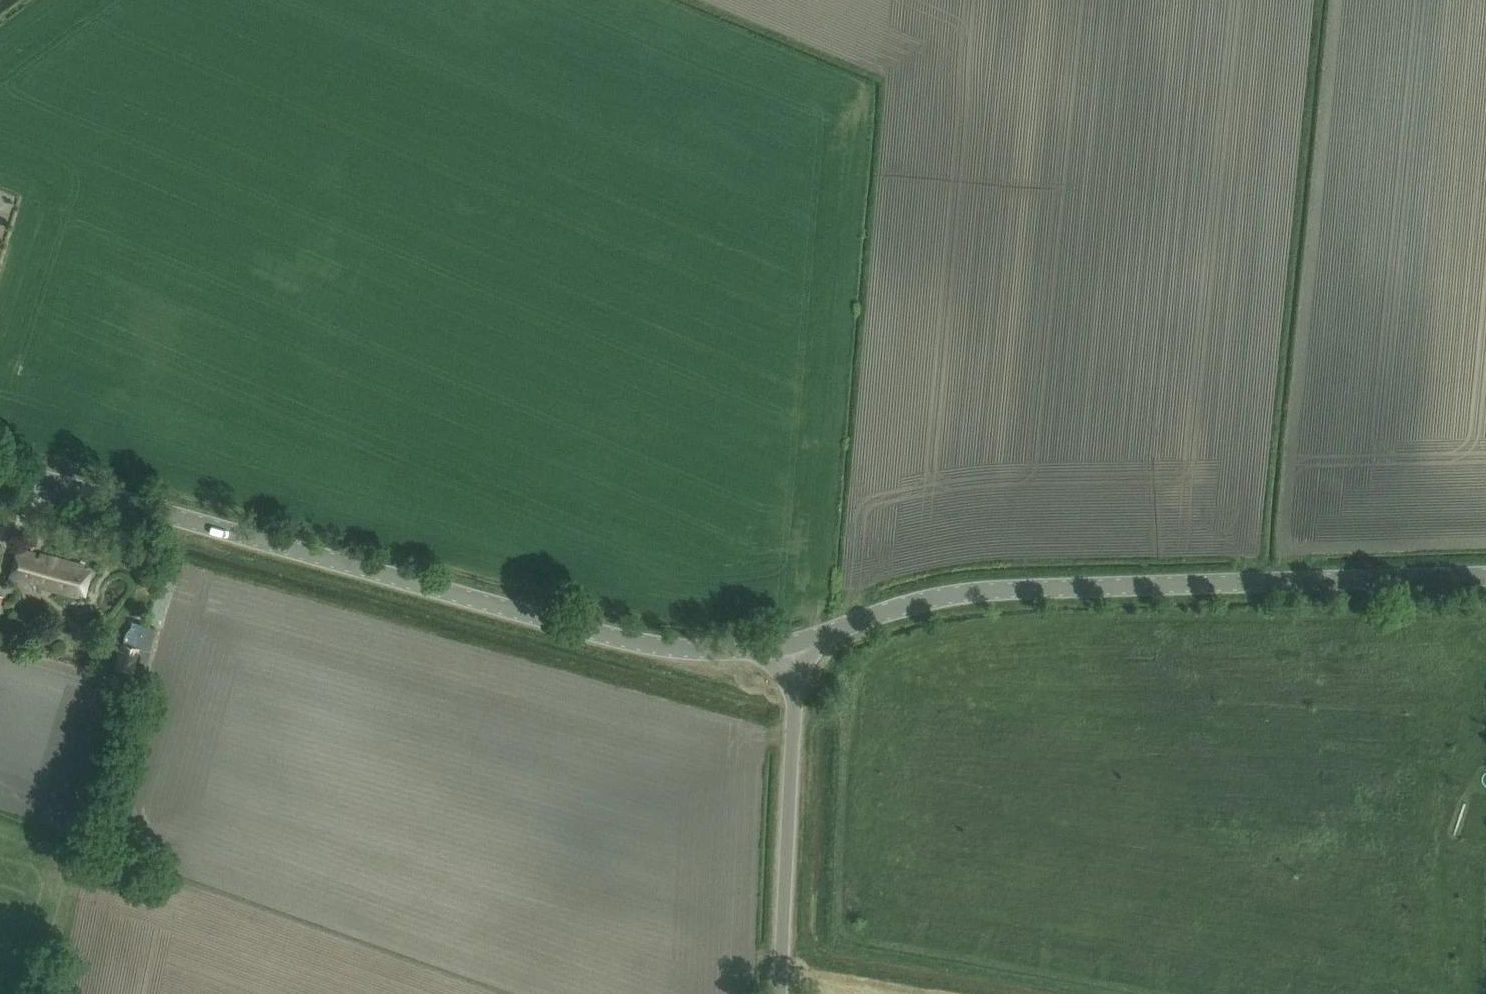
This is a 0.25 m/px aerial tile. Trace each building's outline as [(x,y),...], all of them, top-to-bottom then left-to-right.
[(27,584),(76,596),(84,564),(17,548),(9,582),(26,586),(27,584)] [(116,666),(134,671),(140,648),(122,643),(116,666)]
